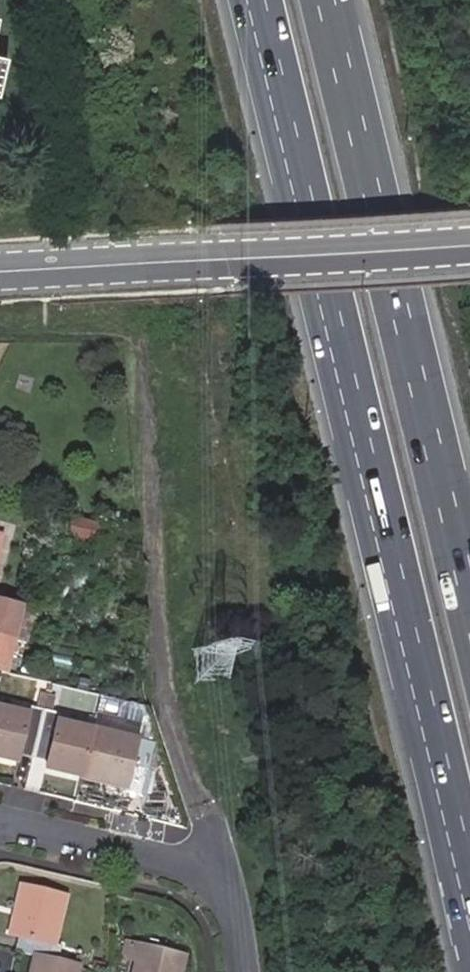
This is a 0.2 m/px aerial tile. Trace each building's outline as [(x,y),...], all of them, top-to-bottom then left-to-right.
[(92,546),(98,523),(62,514),(56,537),(92,546)] [(33,610),(20,607),(0,602),(0,637),(12,639),(25,643),(33,610)] [(12,639),(0,637),(0,671),(4,672),(12,639)] [(51,711),(54,697),(47,695),(43,710),(51,711)] [(43,710),(29,706),(26,715),(0,709),(0,757),(16,760),(18,749),(33,752),(43,710)] [(80,775),(91,730),(56,721),(58,713),(51,711),(43,710),(33,752),(48,756),(45,767),(80,775)] [(136,738),(140,723),(94,714),(91,728),(136,738)] [(139,793),(150,744),(136,741),(136,738),(91,728),(91,730),(80,775),(126,786),(125,790),(139,793)] [(51,945),(64,897),(20,887),(9,934),(18,936),(15,951),(33,956),(56,960),(59,947),(51,945)] [(135,963),(139,946),(123,942),(119,955),(127,957),(126,961),(135,963)] [(183,956),(139,946),(135,963),(133,971),(179,971),(183,956)] [(77,965),(56,960),(33,956),(30,971),(75,971),(77,965)]
